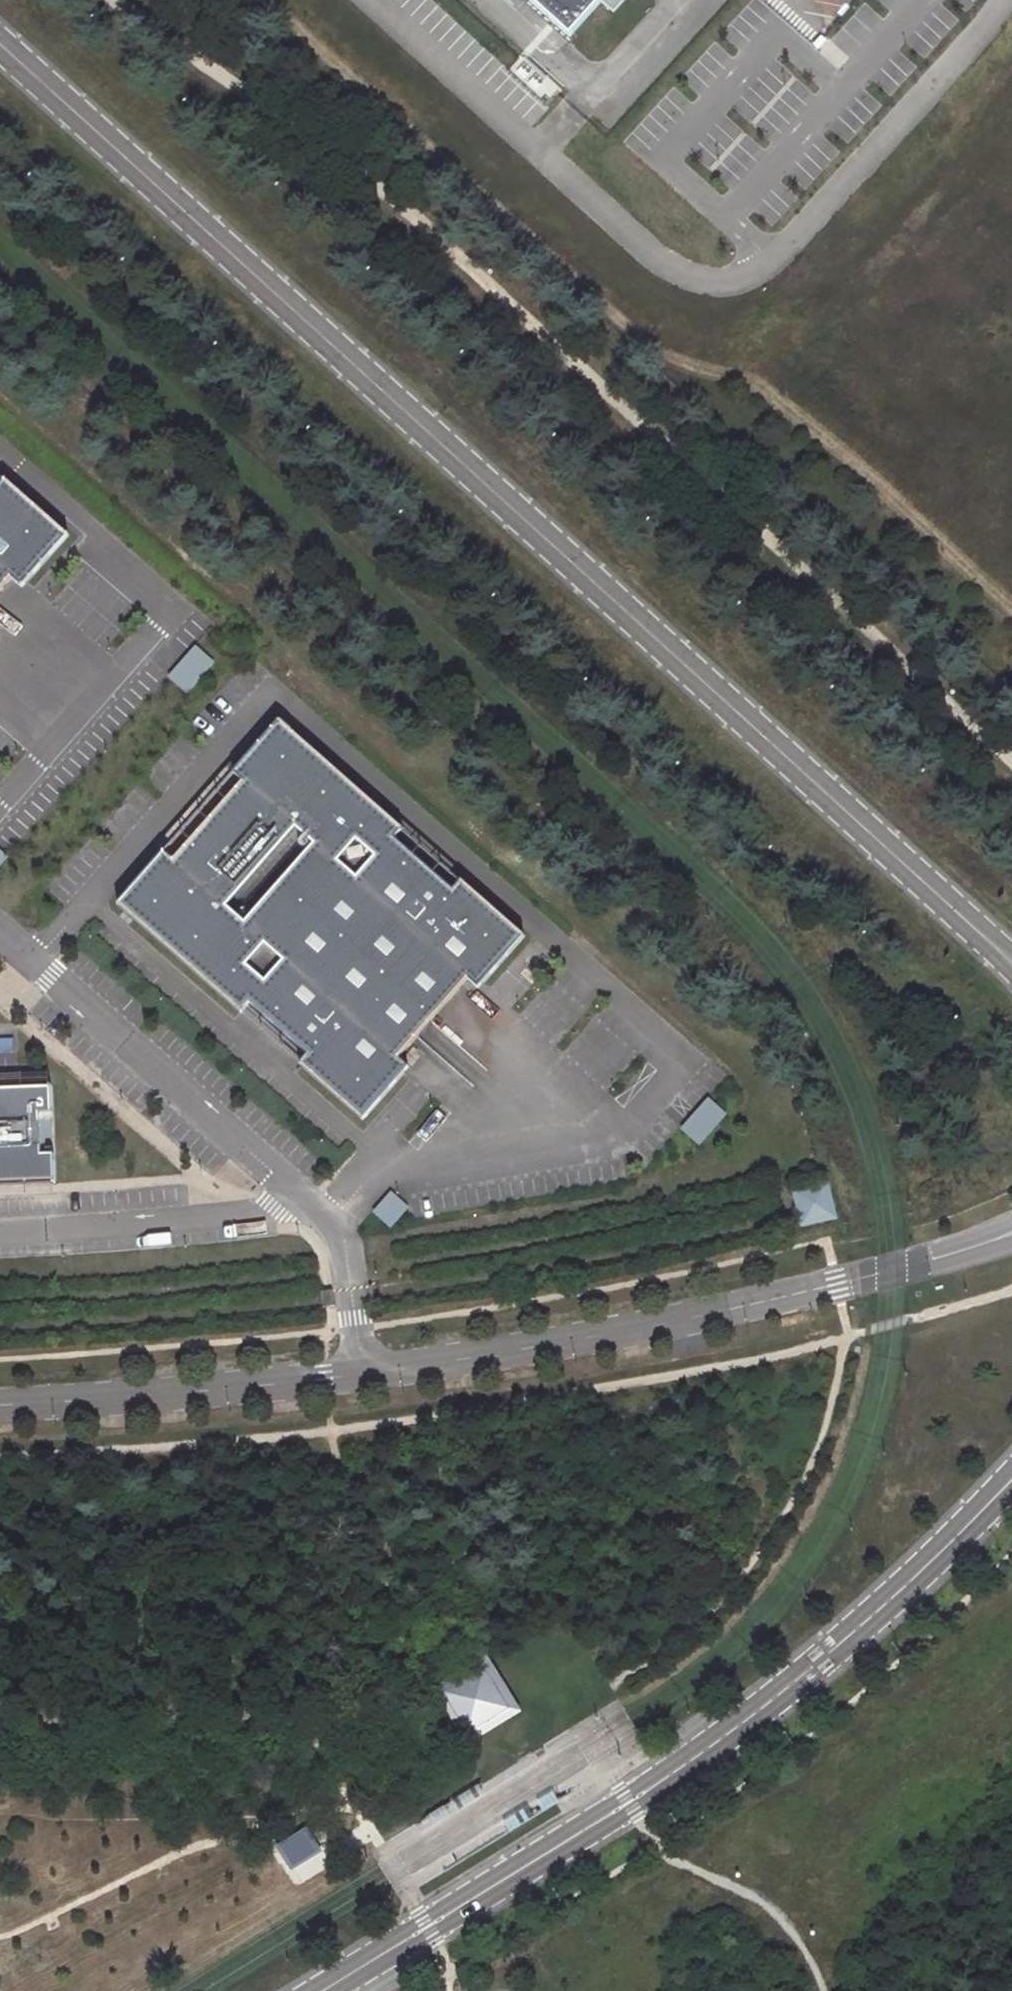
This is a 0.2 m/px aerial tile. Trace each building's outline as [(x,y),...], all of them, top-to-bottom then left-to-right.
[(569,41),(607,0),(525,0),(569,41)] [(9,581),(19,590),(66,537),(3,482),(0,485),(0,592),(9,581)] [(195,644),(170,672),(189,689),(214,660),(195,644)] [(162,854),(114,907),(239,1016),(247,1006),(305,1057),(297,1067),(360,1123),(407,1070),(397,1061),(466,982),(476,992),(522,938),(459,883),(451,893),(393,841),(401,832),(277,722),(230,776),(241,785),(172,863),(162,854)] [(8,857),(0,850),(0,867),(8,857)] [(57,1179),(55,1150),(43,1151),(40,1111),(52,1110),(51,1081),(0,1084),(0,1183),(57,1179)] [(710,1099),(684,1128),(703,1144),(728,1116),(710,1099)] [(821,1188),(796,1193),(801,1219),(827,1213),(821,1188)] [(391,1190),(374,1208),(391,1224),(407,1206),(391,1190)] [(440,1685),(431,1690),(460,1739),(465,1748),(524,1713),(488,1655),(440,1685)] [(322,1852),(307,1827),(275,1847),(291,1871),(322,1852)]
